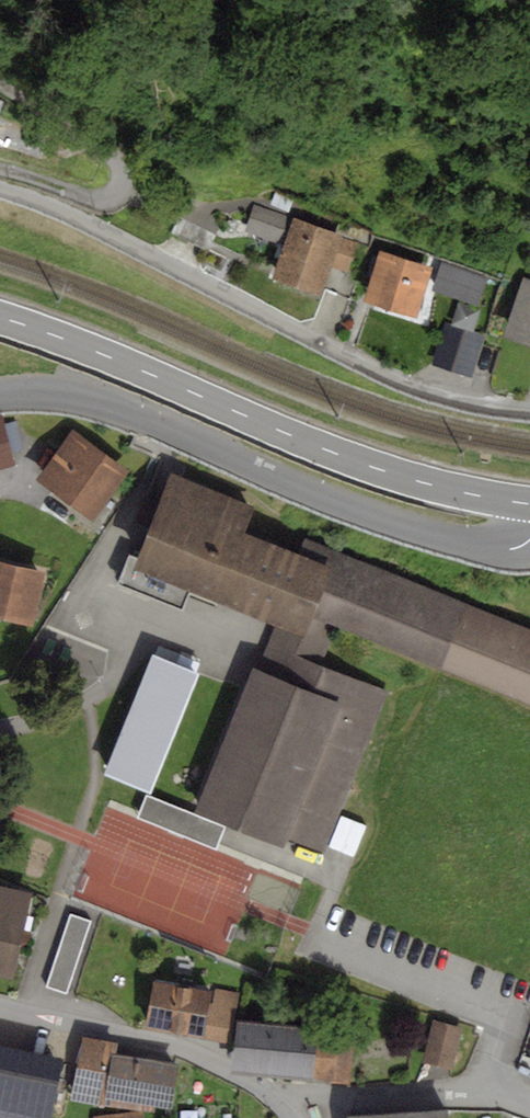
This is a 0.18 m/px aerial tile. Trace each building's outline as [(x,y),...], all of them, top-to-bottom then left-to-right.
[(342,235),(255,205),(246,230),(284,243),(272,278),(322,295),(332,267),(347,272),(357,242),(341,237),(342,235)] [(434,267),(380,251),(364,302),(419,318),(434,267)] [(441,261),(434,285),(480,300),(488,276),(441,261)] [(524,278),(504,335),(529,344),(529,280),(524,278)] [(486,334),(446,322),(435,361),(475,372),(486,334)] [(0,413),(0,471),(18,466),(3,412),(0,413)] [(75,430),(35,478),(89,523),(129,475),(75,430)] [(171,476),(138,558),(128,554),(115,586),(185,614),(193,595),(274,628),(302,639),(284,681),(257,670),(253,669),(195,811),(284,847),(287,840),(326,856),(393,693),(322,664),(339,622),(529,700),(529,635),(307,544),(302,558),(241,533),(251,509),(171,476)] [(0,562),(0,618),(31,625),(43,571),(0,562)] [(302,639),(274,628),(257,670),(284,681),(302,639)] [(199,674),(153,655),(104,774),(151,794),(199,674)] [(226,826),(146,794),(137,818),(217,850),(226,826)] [(14,981),(33,893),(0,886),(0,978),(14,981)] [(92,921),(70,913),(45,988),(67,995),(92,921)] [(211,991),(154,981),(146,1028),(203,1038),(209,1002),(211,991)] [(239,992),(215,988),(212,1003),(209,1002),(203,1038),(231,1042),(239,992)] [(463,1028),(433,1020),(422,1062),(453,1070),(463,1028)] [(317,1028),(238,1021),(234,1068),(333,1076),(333,1081),(349,1083),(353,1035),(317,1032),(317,1028)] [(111,1052),(117,1053),(118,1043),(83,1037),(73,1098),(102,1104),(111,1052)] [(0,1046),(0,1117),(51,1117),(63,1059),(0,1046)] [(117,1053),(111,1052),(102,1104),(154,1112),(154,1106),(172,1109),(179,1062),(117,1053)]
